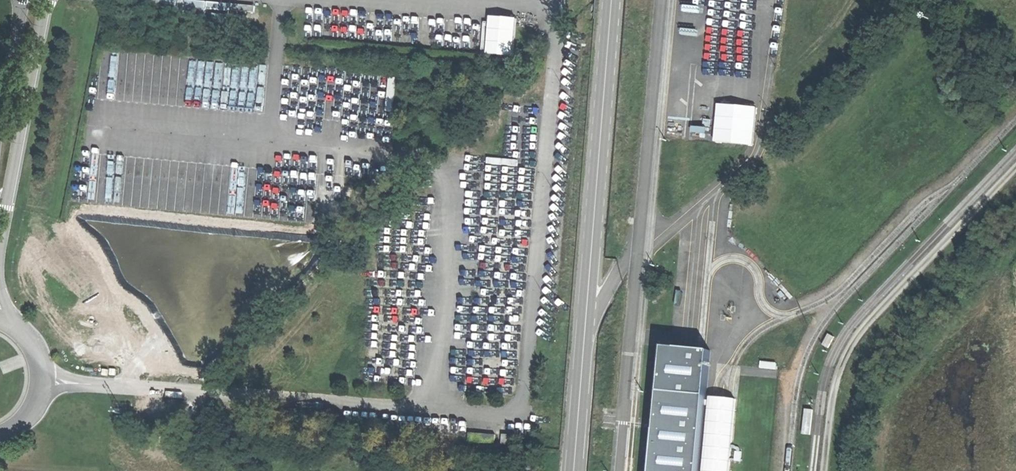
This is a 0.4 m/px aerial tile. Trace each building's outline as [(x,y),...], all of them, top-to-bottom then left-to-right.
[(518,55),(521,17),(494,15),(491,53),(518,55)] [(716,104),(713,140),(751,145),(755,108),(716,104)] [(670,347),(663,421),(658,470),(730,470),(736,400),(726,399),(718,398),(711,398),(713,381),(714,371),(716,351),(700,350),(686,348),(670,347)]
